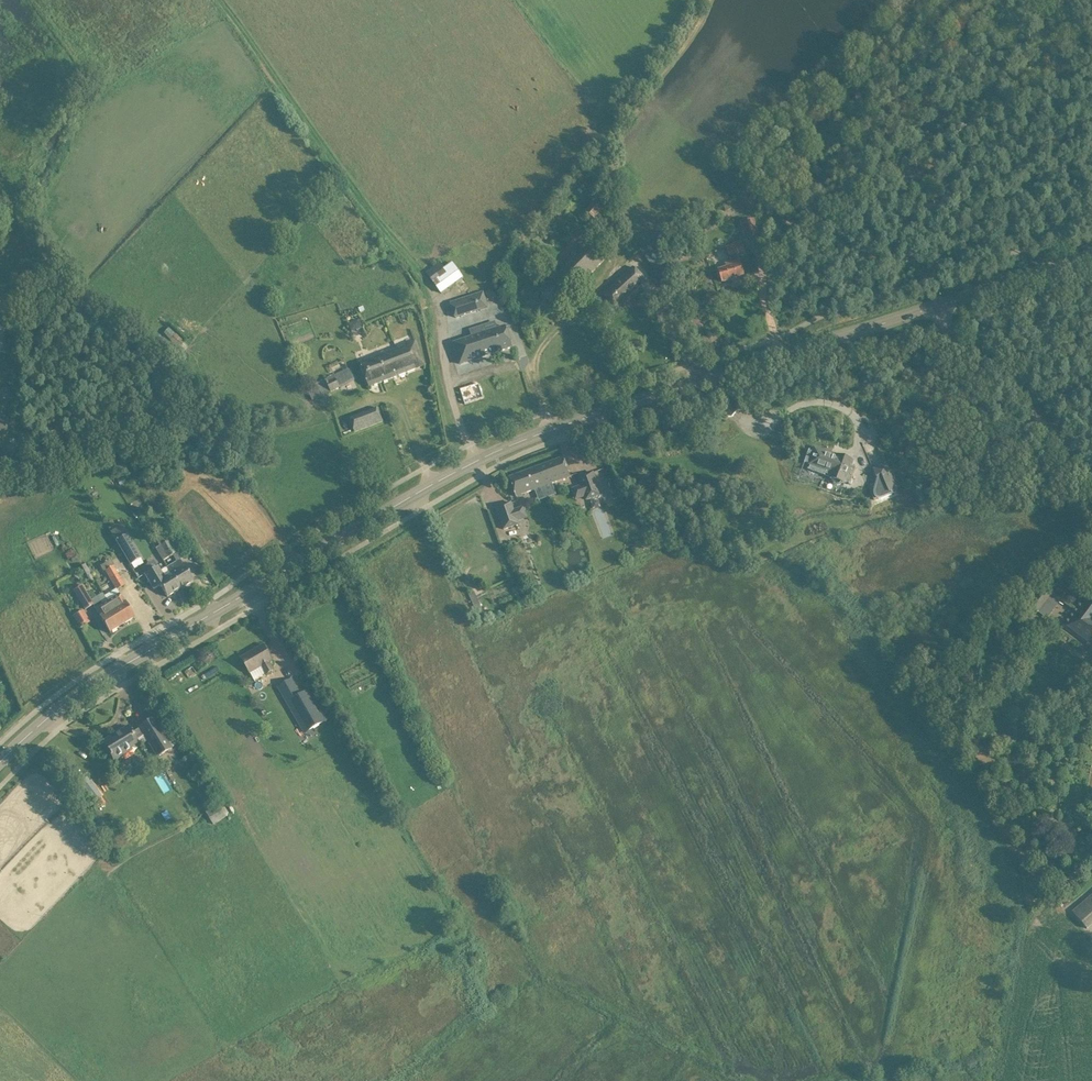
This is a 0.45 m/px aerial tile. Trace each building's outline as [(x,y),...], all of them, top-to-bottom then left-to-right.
[(595,219),(607,204),(597,196),(585,211),(595,219)] [(754,219),(742,223),(747,239),(759,235),(754,219)] [(540,291),(550,300),(558,308),(606,258),(598,250),(588,241),(586,239),(571,254),(573,256),(540,291)] [(745,254),(742,244),(741,241),(733,243),(734,245),(727,247),(732,262),(726,264),(727,267),(718,270),(723,282),(744,275),(738,256),(745,254)] [(647,245),(641,249),(645,255),(654,249),(655,248),(651,243),(647,245)] [(442,293),(464,276),(453,261),(445,267),(441,261),(426,272),(442,293)] [(651,275),(664,288),(675,278),(662,265),(651,275)] [(646,280),(641,275),(634,267),(604,295),(616,308),(646,280)] [(483,292),(451,303),(456,317),(479,310),(478,304),(479,304),(478,301),(485,299),(486,304),(487,304),(483,292)] [(359,320),(349,324),(352,332),(362,328),(359,320)] [(599,324),(588,331),(590,335),(601,327),(599,324)] [(498,329),(486,333),(483,325),(469,329),(471,337),(454,343),(461,364),(513,347),(506,326),(498,329)] [(425,366),(415,341),(360,362),(366,377),(369,387),(425,366)] [(627,356),(622,349),(614,354),(619,361),(627,356)] [(325,379),(306,387),(312,401),(355,381),(349,368),(325,380),(325,379)] [(462,388),(467,405),(488,398),(483,381),(462,388)] [(5,436),(6,433),(9,432),(10,426),(7,425),(8,422),(10,409),(0,408),(0,435),(5,436)] [(382,421),(377,408),(349,418),(354,431),(382,421)] [(819,449),(819,450),(815,449),(810,464),(811,465),(809,470),(830,477),(832,478),(832,480),(832,481),(833,483),(834,484),(835,485),(836,486),(838,486),(840,485),(841,484),(842,483),(843,482),(845,483),(849,470),(853,460),(838,455),(838,457),(821,451),(822,450),(819,449)] [(509,477),(513,488),(516,496),(571,476),(564,457),(509,477)] [(873,470),(863,475),(874,500),(877,498),(879,499),(880,499),(882,499),(883,499),(892,495),(892,493),(898,490),(886,464),(873,470)] [(581,485),(571,488),(575,500),(585,497),(586,500),(601,494),(593,472),(578,478),(581,485)] [(511,502),(497,508),(504,529),(519,524),(518,522),(518,521),(528,518),(524,506),(514,509),(511,502)] [(135,518),(143,513),(140,507),(132,512),(135,518)] [(646,524),(642,530),(648,534),(652,528),(646,524)] [(669,537),(657,530),(654,536),(666,542),(669,537)] [(142,558),(127,534),(116,540),(131,565),(142,558)] [(163,560),(176,553),(168,540),(168,541),(165,536),(157,541),(160,545),(156,548),(163,560)] [(74,550),(65,554),(68,559),(76,556),(74,550)] [(167,567),(180,589),(193,581),(180,559),(167,567)] [(84,577),(91,573),(87,564),(80,567),(84,577)] [(113,566),(105,571),(116,588),(117,590),(125,585),(118,574),(120,573),(116,568),(115,569),(113,566)] [(167,567),(161,571),(158,566),(157,566),(145,574),(148,580),(154,589),(160,585),(167,597),(180,589),(167,567)] [(98,596),(91,600),(82,586),(74,591),(80,600),(85,609),(93,604),(110,633),(122,625),(107,601),(106,598),(104,596),(103,593),(98,596)] [(1042,586),(1029,604),(1039,612),(1053,594),(1042,586)] [(119,594),(107,601),(122,625),(135,618),(129,608),(125,602),(119,594)] [(1085,603),(1079,612),(1072,621),(1067,627),(1087,642),(1091,645),(1091,608),(1085,603)] [(81,627),(90,622),(84,609),(73,615),(78,624),(79,624),(81,627)] [(274,670),(269,662),(272,660),(264,646),(242,658),(246,665),(245,665),(246,666),(247,666),(250,672),(262,666),(267,674),(274,670)] [(292,680),(279,687),(288,703),(291,701),(303,722),(300,724),(306,733),(326,721),(321,712),(318,713),(306,692),(301,696),(292,680)] [(214,714),(206,717),(212,731),(219,727),(214,714)] [(140,728),(144,734),(157,757),(172,748),(161,730),(154,718),(139,727),(140,728)] [(226,735),(238,729),(235,724),(223,731),(226,735)] [(135,739),(144,734),(140,728),(131,733),(128,727),(104,742),(110,753),(109,753),(111,756),(112,755),(114,760),(123,754),(122,752),(137,742),(135,739)] [(87,777),(79,783),(94,802),(102,796),(87,777)] [(213,825),(225,817),(220,809),(208,816),(213,825)] [(104,822),(97,820),(94,829),(102,831),(104,822)] [(1091,924),(1091,894),(1072,911),(1087,929),(1091,924)]
